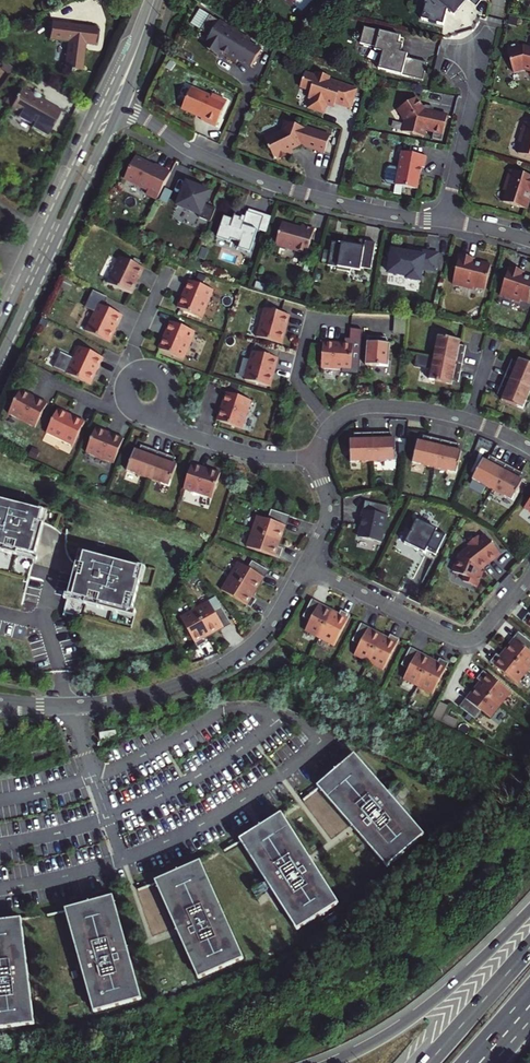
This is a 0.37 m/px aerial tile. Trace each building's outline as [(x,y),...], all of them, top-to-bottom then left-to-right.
[(427,5),(426,4),(422,19),(429,22),(434,18),(437,24),(443,25),(448,9),(451,5),(458,11),(466,0),(428,0),(427,5)] [(250,43),(201,9),(191,24),(210,36),(205,43),(206,50),(216,57),(220,53),(236,64),(237,61),(249,69),(260,54),(248,45),(250,43)] [(93,42),(95,25),(50,21),(50,39),(67,40),(65,67),(68,68),(68,70),(73,71),(73,68),(83,69),(85,48),(82,47),(83,42),(93,42)] [(403,36),(366,27),(362,44),(377,48),(377,51),(382,52),(378,64),(389,67),(388,71),(412,77),(413,76),(417,77),(421,61),(402,56),(405,45),(401,44),(403,36)] [(507,50),(514,72),(524,69),(529,71),(529,48),(523,47),(523,45),(520,46),(519,43),(508,47),(509,49),(507,50)] [(421,61),(417,77),(425,79),(429,63),(421,61)] [(308,109),(323,114),(326,105),(328,100),(335,103),(350,108),(356,89),(328,80),(328,77),(317,73),(315,77),(304,74),(300,88),(310,91),(308,99),(311,100),(308,109)] [(17,97),(18,98),(12,109),(23,115),(33,121),(36,122),(33,127),(49,136),(63,111),(41,98),(43,95),(26,85),(19,95),(18,95),(17,97)] [(183,107),(184,111),(202,119),(201,121),(216,127),(227,102),(212,95),(212,97),(191,88),(183,107)] [(12,109),(18,98),(12,95),(10,98),(6,96),(2,103),(12,109)] [(442,140),(448,115),(433,112),(429,111),(429,112),(425,111),(423,107),(417,97),(399,107),(406,120),(404,131),(413,133),(412,134),(424,137),(426,130),(434,132),(433,138),(442,140)] [(22,118),(31,124),(33,121),(23,115),(22,118)] [(525,121),(519,142),(522,143),(519,154),(529,157),(529,123),(525,121)] [(271,149),(276,160),(292,153),(290,149),(295,147),(296,148),(298,148),(299,146),(300,145),(319,151),(319,150),(325,152),(330,137),(313,132),(314,130),(299,125),(298,127),(285,122),(281,135),(275,133),(264,138),(268,148),(269,150),(271,149)] [(427,157),(402,152),(399,168),(391,166),(388,168),(386,181),(388,184),(396,185),(403,187),(418,190),(422,167),(425,168),(427,157)] [(136,157),(125,180),(148,191),(147,195),(157,200),(171,172),(155,165),(154,167),(146,163),(146,162),(136,157)] [(510,169),(504,190),(507,191),(504,202),(528,209),(529,201),(529,199),(528,198),(529,193),(529,175),(510,169)] [(187,182),(177,206),(200,215),(199,217),(210,222),(216,209),(205,204),(210,192),(187,182)] [(396,185),(395,194),(401,195),(403,187),(396,185)] [(249,210),(248,212),(264,217),(259,232),(257,231),(251,251),(260,254),(272,217),(249,210)] [(259,232),(264,217),(248,212),(247,212),(243,223),(240,222),(241,219),(235,217),(236,216),(235,215),(233,220),(224,217),(217,238),(230,243),(231,240),(241,243),(239,249),(250,253),(251,251),(257,231),(259,232)] [(282,223),(276,245),(307,254),(315,229),(302,225),(301,228),(282,223)] [(371,270),(375,243),(365,242),(364,247),(355,246),(344,244),(332,242),(330,255),(329,263),(328,266),(338,268),(337,270),(351,273),(352,267),(371,270)] [(411,254),(392,250),(389,273),(407,276),(407,279),(420,281),(422,268),(435,270),(438,254),(425,252),(424,253),(416,251),(416,250),(412,249),(411,254)] [(476,257),(461,253),(454,283),(475,288),(475,285),(486,288),(492,263),(482,261),(481,263),(475,262),(476,257)] [(144,267),(119,256),(107,283),(128,293),(132,285),(135,287),(144,267)] [(511,265),(501,294),(521,300),(522,298),(529,300),(529,277),(524,275),(525,270),(511,265)] [(184,300),(180,308),(202,317),(213,289),(188,279),(180,299),(184,300)] [(122,315),(98,304),(86,331),(107,341),(110,333),(114,334),(122,315)] [(293,316),(267,308),(258,337),(281,343),(283,335),(287,336),(293,316)] [(396,314),(395,334),(405,334),(406,315),(396,314)] [(165,342),(162,350),(184,359),(195,331),(170,321),(162,341),(165,342)] [(461,340),(438,335),(434,358),(462,364),(466,345),(460,344),(461,340)] [(386,337),(367,336),(365,365),(388,366),(390,343),(386,343),(386,337)] [(323,340),(321,367),(351,370),(353,346),(344,346),(344,342),(323,340)] [(103,359),(78,348),(75,346),(71,356),(71,357),(70,359),(57,353),(50,368),(87,385),(91,377),(94,378),(103,359)] [(280,358),(254,351),(245,379),(268,386),(270,378),(274,379),(280,358)] [(416,355),(415,365),(425,367),(427,356),(416,355)] [(459,382),(462,364),(434,358),(430,381),(452,385),(453,381),(459,382)] [(505,377),(529,388),(529,362),(519,358),(518,362),(512,359),(505,377)] [(529,391),(529,388),(505,377),(497,394),(503,397),(501,401),(522,410),(529,391)] [(219,421),(242,428),(251,400),(226,392),(219,412),(222,413),(219,421)] [(19,394),(9,415),(35,428),(47,404),(28,395),(27,398),(19,394)] [(58,409),(48,430),(75,443),(86,418),(67,409),(66,413),(58,409)] [(95,431),(86,453),(114,463),(124,438),(104,431),(103,434),(95,431)] [(350,463),(373,462),(372,433),(353,434),(354,440),(349,440),(350,463)] [(391,433),(372,433),(373,462),(396,461),(396,439),(391,439),(391,433)] [(434,468),(441,440),(423,436),(421,442),(417,441),(412,463),(434,468)] [(459,444),(441,440),(434,468),(457,474),(462,451),(458,450),(459,444)] [(148,479),(158,451),(140,445),(138,451),(134,449),(126,471),(148,479)] [(176,458),(158,451),(148,479),(170,486),(178,465),(174,464),(176,458)] [(492,490),(506,465),(489,456),(486,461),(482,459),(471,479),(492,490)] [(192,463),(183,489),(212,498),(219,476),(211,473),(212,470),(192,463)] [(522,473),(506,465),(492,490),(512,501),(523,481),(520,479),(522,473)] [(45,510),(26,506),(26,507),(0,501),(0,552),(8,554),(8,550),(38,556),(38,554),(36,548),(31,547),(33,540),(41,541),(45,524),(42,524),(45,510)] [(390,507),(365,502),(361,521),(362,521),(363,521),(359,538),(382,543),(387,516),(388,516),(390,507)] [(257,516),(252,531),(277,540),(281,541),(284,530),(281,529),(285,517),(271,512),(268,519),(257,516)] [(417,519),(405,543),(426,553),(427,550),(436,555),(446,535),(437,531),(437,530),(430,526),(430,525),(417,519)] [(277,540),(252,531),(247,547),(279,558),(283,548),(279,547),(275,546),(277,540)] [(477,536),(467,544),(470,547),(461,556),(460,557),(459,557),(453,573),(465,577),(464,582),(477,587),(483,573),(479,571),(481,566),(486,563),(488,565),(500,554),(485,535),(480,539),(477,536)] [(38,556),(8,550),(8,554),(0,552),(0,573),(28,579),(27,583),(31,584),(37,561),(38,556)] [(77,584),(73,599),(102,606),(101,610),(115,614),(117,609),(136,614),(136,612),(143,583),(141,582),(145,568),(133,565),(133,566),(105,559),(106,558),(87,553),(84,565),(87,565),(84,578),(82,578),(77,584)] [(238,562),(230,576),(253,589),(256,591),(262,581),(259,579),(265,568),(252,561),(248,568),(238,562)] [(265,568),(259,579),(262,581),(268,570),(265,568)] [(253,589),(230,576),(221,590),(251,608),(256,599),(252,597),(249,595),(253,589)] [(102,606),(73,599),(69,615),(135,631),(140,613),(136,612),(136,614),(117,609),(115,614),(101,610),(102,606)] [(311,600),(310,603),(321,609),(323,606),(311,600)] [(209,601),(195,609),(208,632),(210,635),(220,630),(218,627),(229,620),(222,607),(215,611),(209,601)] [(305,631),(319,638),(331,614),(333,611),(323,606),(321,609),(310,603),(303,617),(310,620),(305,631)] [(208,632),(195,609),(181,617),(198,647),(207,642),(205,639),(203,635),(208,632)] [(331,614),(319,638),(334,646),(350,615),(341,610),(339,614),(337,617),(331,614)] [(218,627),(220,630),(231,623),(229,620),(218,627)] [(361,624),(359,628),(370,634),(372,630),(361,624)] [(354,655),(368,663),(381,639),(382,636),(372,630),(370,634),(359,628),(352,641),(359,645),(354,655)] [(381,639),(368,663),(383,670),(399,639),(390,635),(388,639),(386,642),(381,639)] [(529,672),(529,651),(514,639),(508,647),(514,652),(510,657),(529,672)] [(508,647),(504,652),(507,654),(510,657),(514,652),(508,647)] [(410,648),(408,652),(420,658),(421,654),(410,648)] [(403,679),(418,687),(430,663),(431,660),(421,654),(420,658),(408,652),(401,665),(408,669),(403,679)] [(529,675),(529,672),(510,657),(507,654),(500,664),(503,666),(497,674),(508,684),(512,679),(521,686),(529,675)] [(430,663),(418,687),(432,694),(448,663),(439,659),(437,663),(435,666),(430,663)] [(500,664),(494,672),(497,674),(503,666),(500,664)] [(483,692),(504,709),(514,696),(487,674),(480,682),(487,687),(483,692)] [(480,682),(477,687),(480,690),(483,692),(487,687),(480,682)] [(494,722),(504,709),(483,692),(480,690),(473,699),(476,701),(469,710),(481,719),(485,714),(494,722)] [(473,699),(466,708),(469,710),(476,701),(473,699)] [(454,727),(457,719),(444,715),(448,705),(438,702),(432,720),(454,727)] [(115,729),(98,732),(99,740),(116,737),(115,729)] [(356,758),(320,791),(390,869),(427,837),(356,758)] [(339,907),(284,818),(242,844),(298,932),(339,907)] [(202,864),(157,885),(200,981),(244,961),(202,864)] [(142,1001),(114,900),(67,912),(95,1013),(142,1001)] [(0,924),(0,1030),(35,1026),(23,921),(7,922),(8,924),(0,924)]
